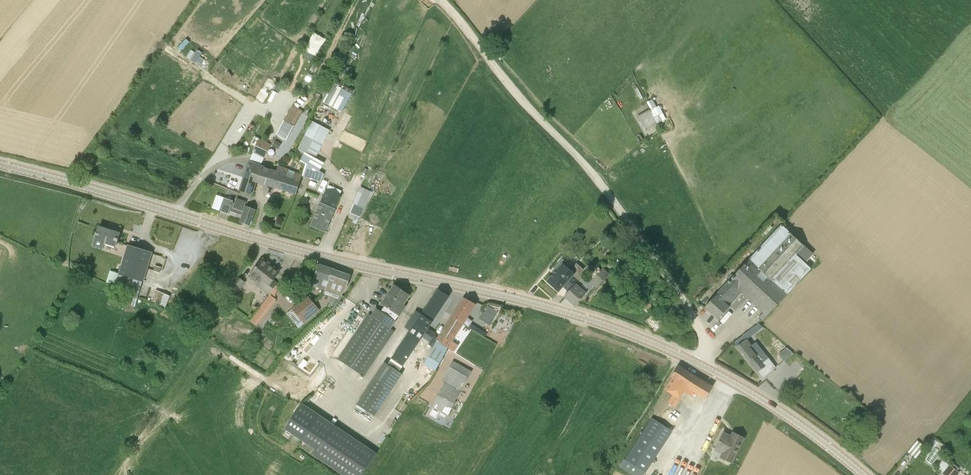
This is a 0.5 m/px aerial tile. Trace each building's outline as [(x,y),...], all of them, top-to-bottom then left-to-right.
[(316,52),(321,40),(315,37),(310,49),(316,52)] [(324,100),(346,109),(354,90),(333,80),(324,100)] [(276,136),(286,142),(305,108),(295,102),(276,136)] [(657,124),(650,111),(638,117),(646,131),(657,124)] [(324,174),(317,169),(321,162),(316,158),(329,130),(313,121),(297,150),(304,154),(300,161),(311,168),(305,166),(302,174),(312,177),(311,179),(320,183),(324,174)] [(252,153),(264,158),(270,144),(258,139),(252,153)] [(272,146),(278,150),(281,144),(276,141),(272,146)] [(261,167),(258,166),(249,163),(240,191),(252,195),(256,181),(261,167)] [(299,184),(302,174),(278,166),(276,171),(261,167),(256,181),(296,193),(299,184)] [(335,209),(341,194),(338,192),(339,190),(328,186),(326,191),(325,191),(321,203),(335,209)] [(360,218),(372,192),(360,187),(349,213),(356,216),(360,218)] [(233,203),(233,201),(225,198),(220,211),(229,215),(230,210),(241,214),(241,215),(243,216),(241,223),(249,225),(254,210),(245,207),(246,203),(236,199),(234,204),(233,203)] [(325,233),(335,209),(321,203),(311,226),(325,233)] [(716,295),(730,307),(742,294),(767,316),(811,269),(796,255),(804,246),(781,224),(716,295)] [(116,248),(117,243),(120,234),(99,227),(96,237),(92,246),(103,250),(105,244),(116,248)] [(142,282),(149,262),(152,253),(129,246),(120,274),(115,272),(112,284),(139,294),(142,282)] [(259,285),(262,281),(273,290),(278,284),(273,280),(279,272),(263,259),(249,277),(259,285)] [(565,297),(587,273),(577,264),(571,270),(567,267),(566,269),(560,264),(553,271),(555,272),(547,281),(559,292),(566,284),(571,289),(564,297),(565,297)] [(329,281),(332,270),(319,265),(312,286),(324,290),(328,281),(329,281)] [(581,299),(586,293),(595,286),(597,288),(610,274),(603,267),(588,284),(583,279),(588,273),(587,273),(565,297),(575,306),(581,299)] [(347,285),(350,276),(332,270),(329,281),(328,281),(324,290),(341,296),(347,288),(347,285)] [(237,276),(227,289),(229,290),(234,294),(236,296),(246,283),(237,276)] [(270,294),(274,298),(278,288),(279,284),(278,284),(273,290),(270,294)] [(403,311),(399,309),(409,295),(395,285),(382,305),(385,307),(398,316),(399,317),(403,311)] [(295,293),(290,287),(285,291),(290,297),(295,293)] [(407,336),(418,343),(422,337),(430,342),(428,345),(433,348),(437,340),(436,334),(436,333),(428,328),(429,327),(428,326),(449,296),(439,289),(434,297),(420,317),(414,313),(405,328),(410,331),(407,336)] [(151,301),(166,307),(170,296),(156,290),(151,301)] [(223,298),(228,302),(234,294),(229,290),(223,298)] [(718,320),(730,307),(716,295),(711,300),(705,308),(718,320)] [(307,296),(299,302),(300,303),(311,315),(318,309),(308,297),(307,296)] [(464,325),(471,313),(475,304),(465,299),(453,317),(464,325)] [(299,302),(291,309),(292,310),(287,314),(299,329),(304,324),(302,322),(311,315),(300,303),(299,302)] [(480,319),(491,325),(498,312),(487,306),(480,319)] [(398,316),(385,307),(381,312),(395,321),(398,316)] [(364,377),(395,332),(391,329),(396,321),(395,321),(381,312),(376,308),(371,316),(368,314),(337,359),(364,377)] [(661,329),(659,326),(668,319),(659,309),(648,317),(650,320),(645,323),(648,327),(654,335),(661,329)] [(762,321),(767,316),(763,312),(759,318),(762,321)] [(457,347),(451,343),(464,325),(453,317),(441,335),(437,340),(448,347),(454,351),(457,347)] [(418,343),(407,336),(396,353),(392,359),(403,366),(418,343)] [(771,372),(776,367),(768,358),(763,362),(750,347),(752,345),(746,339),(745,340),(737,346),(763,378),(771,372)] [(435,371),(448,347),(437,340),(433,348),(424,365),(435,371)] [(787,361),(794,356),(787,347),(786,348),(783,345),(778,350),(780,353),(787,361)] [(403,366),(392,359),(389,364),(399,372),(403,366)] [(472,371),(453,360),(442,380),(445,382),(432,406),(448,416),(461,391),(472,371)] [(375,416),(403,374),(399,372),(389,364),(385,362),(356,404),(375,416)] [(692,396),(694,393),(705,399),(707,396),(712,388),(678,367),(672,377),(671,378),(673,379),(666,389),(673,394),(667,403),(674,408),(684,392),(692,396)] [(378,451),(319,412),(303,437),(319,448),(316,453),(349,474),(362,474),(378,451)] [(625,459),(619,467),(632,474),(644,474),(673,431),(651,418),(625,459)] [(721,457),(731,463),(743,438),(733,433),(731,437),(723,434),(715,449),(723,453),(721,457)] [(917,457),(920,454),(925,447),(925,446),(917,440),(907,452),(916,459),(917,457)] [(949,465),(943,473),(942,474),(944,474),(958,474),(959,473),(957,471),(959,469),(952,463),(950,465),(949,465)]
